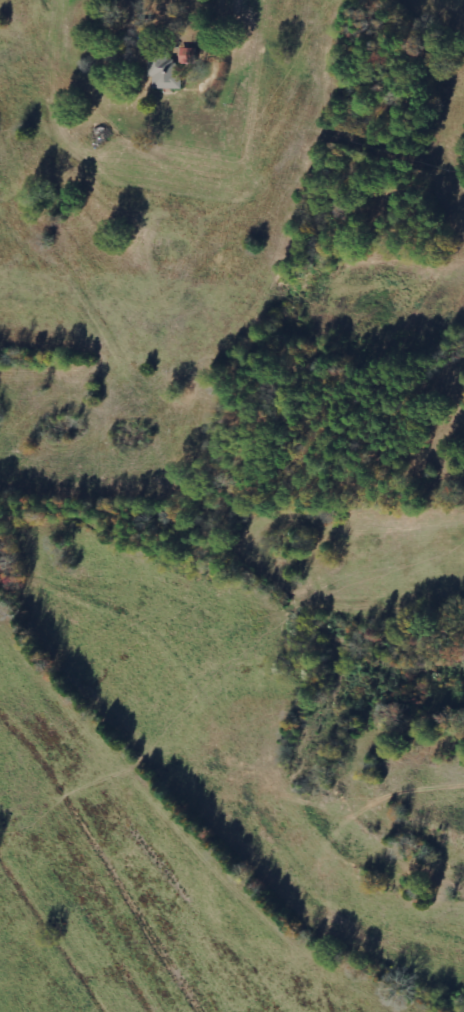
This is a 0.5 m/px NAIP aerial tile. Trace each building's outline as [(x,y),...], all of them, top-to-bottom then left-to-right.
[(180,63),(196,63),(197,48),(181,48),(180,63)] [(183,88),(183,69),(176,69),(176,55),(151,56),(151,89),(183,88)]
